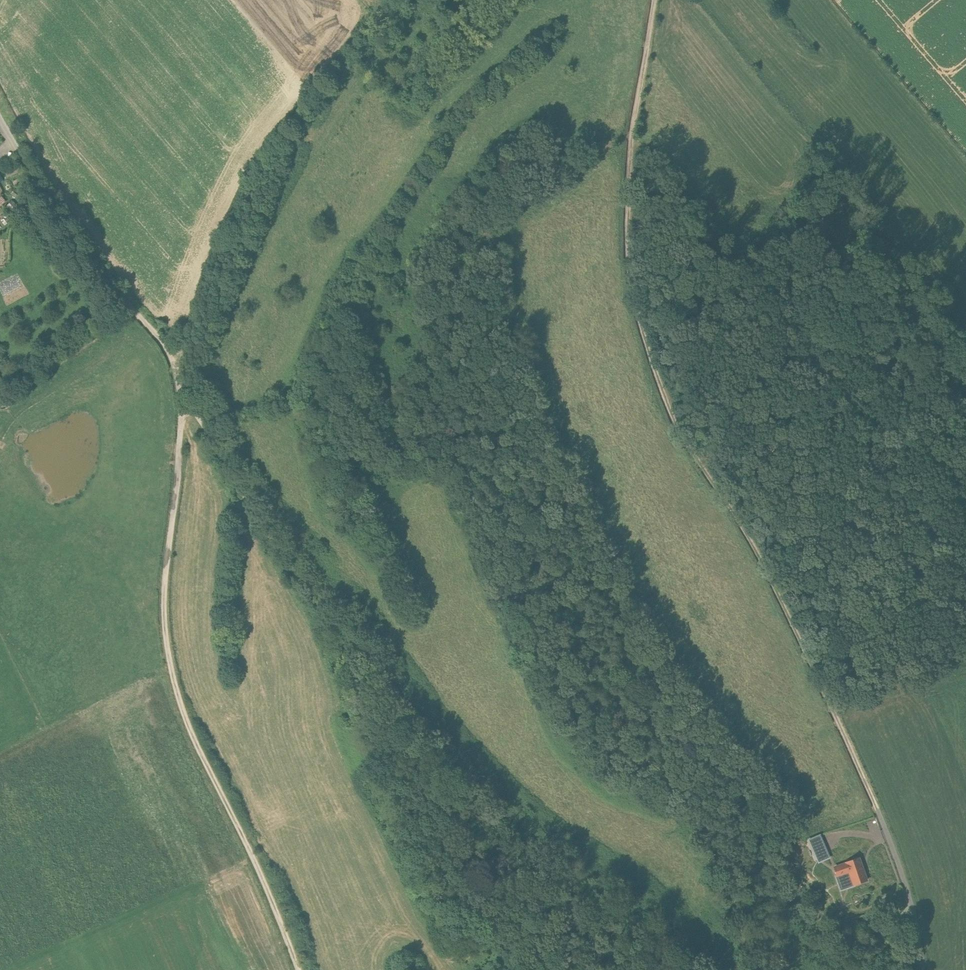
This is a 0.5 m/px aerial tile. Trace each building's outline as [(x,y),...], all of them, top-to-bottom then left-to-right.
[(27,218),(33,230),(43,224),(38,213),(27,218)] [(97,307),(92,301),(88,303),(93,310),(97,307)] [(809,841),(819,858),(827,854),(823,845),(818,836),(809,841)] [(852,886),(857,884),(867,881),(859,858),(844,863),(845,864),(835,868),(837,876),(848,872),(852,886)]
